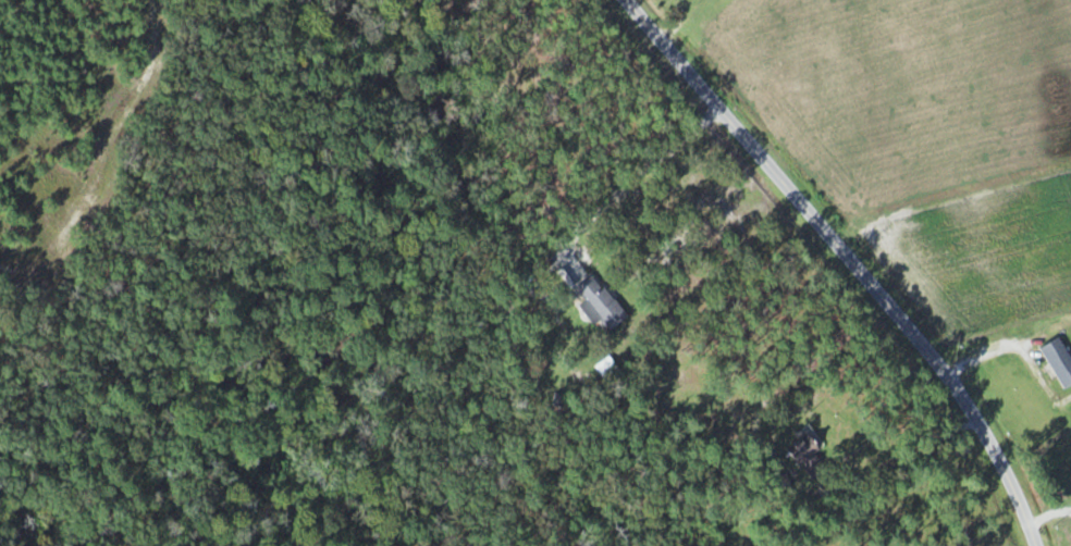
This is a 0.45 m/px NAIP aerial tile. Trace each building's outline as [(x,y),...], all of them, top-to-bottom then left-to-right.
[(576,287),(609,330),(628,316),(596,272),(576,287)] [(822,450),(807,433),(791,447),(806,463),(822,450)]
